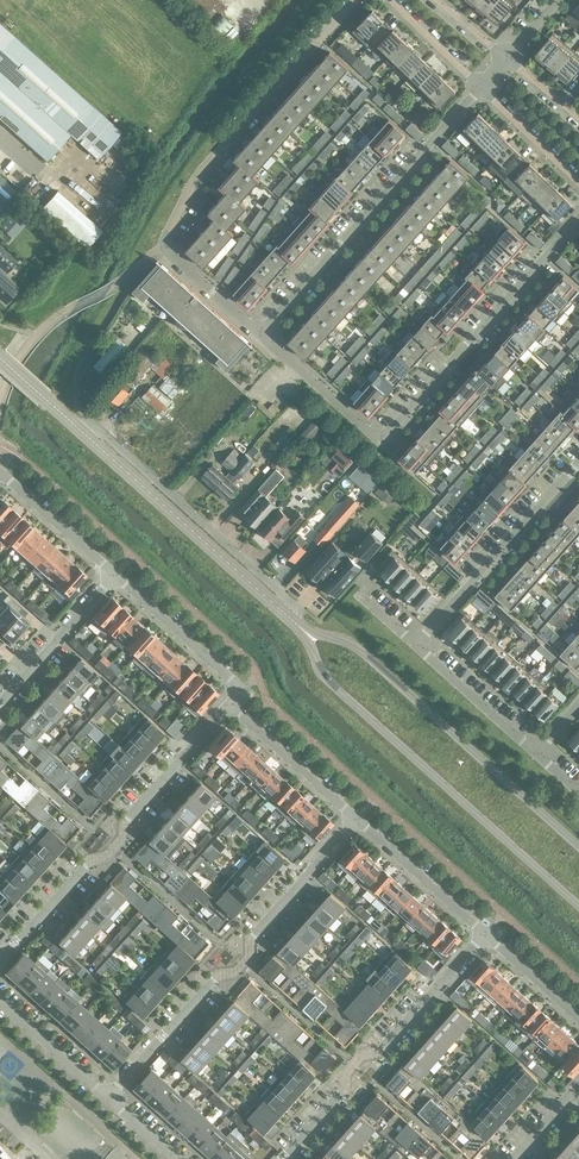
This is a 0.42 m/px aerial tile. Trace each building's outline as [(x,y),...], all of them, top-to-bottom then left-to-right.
[(498,0),(479,0),(475,5),(486,15),(498,0)] [(505,0),(498,0),(486,15),(497,24),(502,19),(505,21),(511,13),(508,11),(512,6),(505,0)] [(368,47),(388,26),(383,22),(384,21),(373,10),(352,32),(368,47)] [(569,13),(564,18),(575,28),(578,24),(578,21),(569,13)] [(221,40),(234,27),(220,14),(207,28),(221,40)] [(121,132),(0,25),(0,120),(47,163),(72,135),(98,158),(121,132)] [(386,59),(404,40),(393,30),(393,31),(388,26),(368,47),(371,44),(386,59)] [(240,33),(235,28),(226,37),(231,42),(240,33)] [(546,64),(564,42),(553,33),(545,42),(542,39),(536,47),(539,49),(534,55),(546,64)] [(397,69),(414,50),(404,40),(386,59),(397,69)] [(575,51),(564,42),(546,64),(557,74),(575,51)] [(407,79),(425,60),(414,50),(397,69),(407,79)] [(575,51),(557,74),(568,83),(578,70),(578,55),(575,51)] [(339,79),(349,68),(330,52),(320,63),(339,79)] [(358,72),(365,65),(359,59),(352,67),(358,72)] [(417,89),(435,70),(425,60),(407,79),(417,89)] [(329,90),(339,79),(320,63),(311,73),(329,90)] [(427,99),(445,80),(435,70),(417,89),(427,99)] [(329,90),(311,73),(301,84),(320,101),(329,90)] [(370,81),(378,88),(382,83),(374,76),(370,81)] [(456,91),(445,80),(427,99),(438,109),(456,91)] [(509,82),(505,87),(511,92),(515,87),(509,82)] [(320,101),(301,84),(292,95),(310,111),(320,101)] [(362,101),(369,94),(364,89),(357,96),(362,101)] [(381,106),(385,101),(377,93),(372,99),(381,106)] [(310,111),(292,95),(282,105),(301,122),(310,111)] [(356,108),(362,101),(357,96),(351,104),(356,108)] [(388,103),(383,108),(391,116),(396,111),(388,103)] [(301,122),(282,105),(273,116),(291,133),(301,122)] [(368,109),(364,105),(359,111),(363,115),(368,109)] [(343,122),(350,115),(345,110),(338,118),(343,122)] [(358,121),(363,115),(359,111),(354,117),(358,121)] [(404,118),(396,111),(391,116),(399,123),(404,118)] [(472,142),(489,123),(479,113),(461,131),(472,142)] [(281,143),(291,133),(273,116),(263,127),(281,143)] [(337,129),(343,122),(338,118),(332,125),(337,129)] [(404,133),(389,120),(380,130),(395,144),(404,133)] [(419,141),(424,135),(411,123),(406,128),(419,141)] [(482,152),(500,133),(489,123),(472,142),(482,152)] [(351,128),(347,124),(341,130),(346,134),(351,128)] [(395,144),(380,130),(376,126),(367,136),(371,139),(386,153),(387,153),(395,144)] [(281,143),(263,127),(253,138),(272,154),(281,143)] [(341,140),(346,134),(341,130),(336,136),(341,140)] [(331,136),(326,132),(319,139),(324,143),(331,136)] [(492,162),(510,143),(500,133),(482,152),(492,162)] [(272,154),(253,138),(244,148),(262,165),(272,154)] [(318,151),(324,143),(319,139),(313,146),(318,151)] [(386,153),(371,139),(362,149),(378,163),(378,162),(386,153)] [(455,158),(461,152),(447,140),(442,146),(455,158)] [(520,154),(521,154),(510,143),(492,162),(489,165),(505,180),(524,159),(525,159),(520,154)] [(334,148),(329,144),(324,149),(329,153),(334,148)] [(262,165),(244,148),(234,159),(259,181),(260,180),(253,175),(262,165)] [(324,159),(329,153),(324,149),(319,155),(324,159)] [(369,172),(378,163),(362,149),(354,159),(369,172)] [(305,165),(312,157),(307,153),(300,160),(305,165)] [(471,163),(463,155),(458,160),(466,168),(471,163)] [(259,181),(234,159),(234,160),(240,165),(231,175),(249,192),(259,181)] [(369,172),(354,159),(345,168),(361,182),(369,172)] [(540,174),(541,173),(530,163),(529,163),(525,159),(524,159),(505,180),(520,195),(540,174)] [(299,172),(305,165),(300,160),(294,167),(299,172)] [(469,176),(451,160),(441,171),(459,187),(469,176)] [(317,167),(312,163),(307,168),(312,172),(317,167)] [(479,170),(471,163),(466,168),(475,175),(479,170)] [(307,178),(312,172),(307,168),(302,174),(307,178)] [(361,182),(345,168),(337,178),(352,191),(361,182)] [(459,187),(441,171),(431,181),(450,198),(459,187)] [(533,201),(551,183),(541,173),(540,174),(520,195),(530,204),(533,201)] [(286,186),(293,179),(287,174),(281,182),(286,186)] [(484,174),(481,180),(490,186),(494,181),(484,174)] [(249,192),(231,175),(221,186),(246,208),(247,207),(240,202),(249,192)] [(1,210),(17,192),(0,177),(0,209),(1,210)] [(344,201),(352,191),(337,178),(328,187),(344,201)] [(440,209),(450,198),(431,181),(422,192),(440,209)] [(280,193),(286,186),(281,182),(275,189),(280,193)] [(299,186),(295,182),(290,188),(294,192),(299,186)] [(544,211),(561,193),(551,183),(533,201),(542,210),(544,211)] [(344,201),(328,187),(324,184),(315,193),(320,197),(335,211),(344,201)] [(246,208),(221,186),(221,187),(227,192),(218,202),(236,219),(246,208)] [(289,197),(294,192),(290,188),(285,193),(289,197)] [(440,209),(422,192),(412,203),(431,219),(440,209)] [(40,210),(85,250),(100,234),(56,193),(40,210)] [(572,204),(561,193),(544,211),(554,222),(572,204)] [(263,205),(269,209),(275,201),(269,197),(263,205)] [(335,211),(320,197),(311,206),(310,205),(309,205),(326,220),(327,220),(335,211)] [(478,204),(483,209),(489,202),(484,197),(478,204)] [(236,219),(218,202),(208,213),(233,235),(234,234),(228,229),(236,219)] [(283,206),(278,202),(274,209),(279,212),(283,206)] [(431,219),(412,203),(403,213),(421,230),(431,219)] [(326,220),(309,205),(301,215),(319,231),(328,221),(327,220),(326,220)] [(29,220),(15,208),(0,225),(0,226),(13,238),(29,220)] [(473,219),(480,212),(475,208),(468,215),(473,219)] [(261,221),(266,213),(261,209),(255,217),(261,221)] [(274,218),(279,212),(274,209),(269,215),(274,218)] [(517,219),(508,211),(504,216),(512,224),(517,219)] [(233,235),(208,213),(214,219),(205,229),(224,246),(233,235)] [(421,230),(403,213),(393,224),(412,241),(421,230)] [(488,217),(484,213),(479,219),(483,223),(488,217)] [(311,241),(319,231),(301,215),(292,225),(311,241)] [(467,227),(473,219),(468,215),(462,222),(467,227)] [(255,229),(261,221),(255,217),(250,225),(255,229)] [(478,229),(483,223),(479,219),(474,225),(478,229)] [(525,226),(517,219),(512,224),(520,231),(525,226)] [(268,227),(263,224),(259,230),(264,234),(268,227)] [(412,241),(393,224),(383,235),(402,251),(412,241)] [(509,228),(504,224),(496,233),(500,237),(516,251),(524,241),(509,228)] [(311,241),(292,225),(284,234),(302,251),(311,241)] [(224,246),(205,229),(196,240),(214,256),(224,246)] [(454,241),(461,233),(456,229),(449,236),(454,241)] [(260,240),(264,234),(259,230),(255,236),(260,240)] [(531,231),(526,236),(540,249),(545,243),(531,231)] [(471,236),(467,232),(462,238),(466,242),(471,236)] [(244,245),(250,237),(244,233),(239,241),(244,245)] [(516,251),(500,237),(496,233),(487,243),(488,245),(500,255),(507,261),(516,251)] [(302,251),(284,234),(275,244),(292,259),(291,259),(293,261),(294,260),(302,251)] [(402,251),(383,235),(374,246),(392,262),(402,251)] [(448,248),(454,241),(449,236),(443,244),(448,248)] [(466,242),(462,238),(457,244),(461,248),(466,242)] [(214,256),(196,240),(186,251),(204,267),(214,256)] [(239,253),(244,245),(239,241),(233,249),(239,253)] [(292,259),(275,244),(276,246),(268,255),(283,268),(287,264),(289,266),(293,261),(291,259),(292,259)] [(254,249),(249,245),(244,251),(249,255),(254,249)] [(500,255),(488,245),(480,254),(492,265),(498,271),(498,270),(507,261),(500,255)] [(18,290),(3,277),(17,261),(0,246),(0,297),(7,303),(18,290)] [(392,262),(374,246),(364,256),(383,273),(392,262)] [(435,262),(442,255),(437,250),(430,258),(435,262)] [(245,261),(249,255),(244,251),(240,258),(245,261)] [(454,255),(450,251),(445,257),(449,261),(454,255)] [(492,265),(480,254),(471,264),(474,266),(483,275),(490,280),(498,271),(492,265)] [(283,268),(268,255),(259,264),(275,278),(283,268)] [(561,255),(555,261),(569,273),(574,267),(561,255)] [(383,273),(364,256),(355,267),(373,283),(383,273)] [(228,257),(223,265),(228,269),(234,261),(228,257)] [(444,267),(449,261),(445,257),(440,263),(444,267)] [(429,269),(435,262),(430,258),(424,265),(429,269)] [(150,294),(220,356),(216,361),(224,368),(248,341),(241,335),(241,334),(170,271),(169,271),(162,264),(135,294),(143,302),(150,294)] [(275,278),(259,264),(251,274),(266,288),(275,278)] [(223,277),(228,269),(223,265),(217,273),(223,277)] [(483,275),(474,266),(466,276),(481,290),(482,289),(490,280),(483,275)] [(239,270),(234,267),(230,273),(235,276),(239,270)] [(373,283),(355,267),(345,278),(364,294),(373,283)] [(437,275),(433,271),(428,276),(432,280),(437,275)] [(416,283),(423,276),(418,272),(411,279),(416,283)] [(230,283),(235,276),(230,273),(225,279),(230,283)] [(266,288),(251,274),(243,282),(240,280),(239,281),(257,297),(266,288)] [(427,286),(432,280),(428,276),(422,282),(427,286)] [(481,290),(466,276),(465,277),(467,278),(459,287),(466,294),(474,301),(483,291),(482,289),(481,290)] [(564,276),(555,286),(573,302),(574,302),(571,299),(578,290),(578,289),(564,276)] [(354,305),(364,294),(345,278),(336,288),(354,305)] [(410,291),(416,283),(411,279),(405,286),(410,291)] [(257,297),(239,281),(230,290),(249,307),(257,297)] [(573,302),(555,286),(546,295),(565,312),(573,302)] [(466,294),(459,287),(451,296),(448,293),(447,294),(466,311),(466,310),(474,301),(466,294)] [(354,305),(336,288),(326,299),(345,316),(354,305)] [(420,294),(415,290),(410,296),(415,300),(420,294)] [(397,305),(403,298),(398,293),(392,300),(397,305)] [(466,311),(447,294),(439,304),(449,313),(457,320),(466,311)] [(565,312),(546,295),(538,305),(553,319),(556,322),(565,312)] [(410,305),(415,300),(410,296),(405,301),(410,305)] [(335,326),(345,316),(326,299),(316,310),(335,326)] [(390,312),(397,305),(392,300),(385,308),(390,312)] [(449,313),(439,304),(430,313),(447,328),(446,329),(448,330),(457,320),(449,313)] [(553,319),(538,305),(529,314),(548,331),(548,330),(545,328),(553,319)] [(403,313),(398,309),(393,315),(398,319),(403,313)] [(335,326),(316,310),(307,320),(325,337),(335,326)] [(447,328),(430,313),(429,314),(431,315),(423,324),(438,338),(442,334),(444,335),(448,330),(446,329),(447,328)] [(378,326),(384,319),(379,314),(373,322),(378,326)] [(548,331),(529,314),(521,324),(539,341),(548,331)] [(393,325),(398,319),(393,315),(388,320),(393,325)] [(325,337),(307,320),(297,331),(316,348),(325,337)] [(371,333),(378,326),(373,322),(366,329),(371,333)] [(429,347),(438,338),(423,324),(414,334),(429,347)] [(539,341),(521,324),(512,334),(527,347),(535,339),(539,341)] [(386,332),(381,328),(376,334),(380,338),(386,332)] [(316,348),(297,331),(288,342),(306,359),(316,348)] [(375,344),(380,338),(376,334),(371,340),(375,344)] [(429,347),(414,334),(406,343),(421,357),(429,347)] [(527,347),(512,334),(503,343),(519,357),(527,347)] [(359,347),(365,340),(360,335),(354,343),(359,347)] [(577,340),(572,336),(566,343),(571,347),(577,340)] [(105,378),(130,349),(119,339),(94,367),(105,378)] [(352,355),(359,347),(354,343),(347,350),(352,355)] [(412,367),(421,357),(406,343),(397,353),(412,367)] [(519,357),(503,343),(495,353),(510,367),(519,357)] [(368,351),(364,347),(359,353),(363,357),(368,351)] [(561,348),(555,355),(560,360),(566,353),(561,348)] [(412,367),(397,353),(393,349),(384,359),(389,362),(388,363),(404,376),(412,367)] [(543,356),(548,361),(554,354),(548,350),(543,356)] [(358,363),(363,357),(359,353),(354,359),(358,363)] [(510,367),(495,353),(486,362),(502,376),(510,367)] [(549,362),(554,367),(560,360),(555,355),(549,362)] [(574,359),(569,355),(563,362),(568,366),(574,359)] [(164,377),(175,365),(165,356),(155,368),(164,377)] [(340,369),(346,361),(341,357),(335,364),(340,369)] [(502,376),(486,362),(483,367),(481,365),(476,370),(494,387),(497,390),(506,380),(502,376)] [(563,362),(557,369),(562,373),(568,366),(563,362)] [(404,376),(388,363),(380,372),(395,386),(404,376)] [(333,376),(340,369),(335,364),(328,371),(333,376)] [(351,371),(347,367),(342,372),(346,376),(351,371)] [(134,387),(131,385),(140,374),(133,368),(127,375),(125,373),(107,393),(119,403),(134,387)] [(544,368),(538,374),(543,379),(549,372),(544,368)] [(494,387),(476,370),(467,380),(486,397),(494,387)] [(179,381),(170,372),(159,384),(172,397),(179,389),(175,385),(179,381)] [(341,382),(346,376),(342,372),(337,378),(341,382)] [(395,386),(380,372),(371,382),(386,396),(395,386)] [(532,382),(537,386),(543,379),(538,374),(532,382)] [(552,374),(546,381),(550,385),(557,378),(552,374)] [(386,396),(371,382),(368,379),(359,389),(362,391),(378,405),(386,396)] [(486,397),(467,380),(459,390),(477,406),(486,397)] [(546,381),(540,388),(544,392),(550,385),(546,381)] [(163,417),(175,404),(153,384),(141,397),(163,417)] [(527,387),(521,394),(526,398),(532,391),(527,387)] [(477,406),(459,390),(450,399),(469,416),(477,406)] [(577,391),(576,390),(567,400),(572,404),(578,411),(578,393),(577,391)] [(369,415),(378,405),(362,391),(354,401),(369,415)] [(535,393),(529,400),(533,404),(540,397),(535,393)] [(515,401),(519,405),(526,398),(521,394),(515,401)] [(270,404),(262,396),(256,403),(273,419),(282,409),(273,401),(270,404)] [(469,416),(450,399),(441,409),(460,426),(469,416)] [(527,411),(533,404),(529,400),(522,407),(527,411)] [(572,404),(564,413),(561,410),(560,411),(577,426),(576,426),(578,428),(578,427),(578,426),(578,411),(572,404)] [(510,418),(516,412),(511,408),(505,414),(510,418)] [(460,426),(441,409),(441,410),(443,411),(435,420),(453,437),(454,436),(451,433),(458,425),(459,426),(460,426)] [(577,426),(560,411),(552,421),(568,435),(572,431),(573,433),(578,428),(576,426),(577,426)] [(521,416),(516,412),(510,418),(514,423),(521,416)] [(504,425),(510,418),(505,414),(499,421),(504,425)] [(508,429),(514,423),(510,418),(504,425),(508,429)] [(453,437),(435,420),(426,430),(444,446),(453,437)] [(568,435),(552,421),(543,430),(559,445),(568,435)] [(321,429),(313,422),(300,436),(308,443),(321,429)] [(493,425),(487,432),(491,436),(497,429),(493,425)] [(291,444),(298,436),(292,430),(285,438),(291,444)] [(444,446),(426,430),(417,439),(436,456),(437,455),(434,452),(441,444),(444,447),(444,446)] [(559,445),(543,430),(534,440),(551,454),(559,445)] [(501,431),(494,438),(499,443),(505,436),(501,431)] [(480,439),(485,443),(491,436),(487,432),(480,439)] [(494,438),(488,445),(493,450),(499,443),(494,438)] [(436,456),(417,439),(409,449),(427,466),(436,456)] [(542,464),(551,454),(534,440),(526,449),(542,464)] [(253,456),(261,448),(255,443),(247,451),(253,456)] [(290,447),(288,444),(282,449),(285,452),(290,447)] [(476,444),(469,451),(474,456),(480,449),(476,444)] [(337,447),(329,456),(345,470),(353,461),(337,447)] [(201,477),(214,489),(240,460),(234,455),(237,451),(233,448),(221,461),(230,469),(225,474),(213,463),(201,477)] [(427,466),(409,449),(400,459),(415,473),(424,463),(427,466)] [(542,464),(526,449),(517,459),(534,474),(542,464)] [(463,458),(468,463),(474,456),(469,451),(463,458)] [(483,451),(477,458),(482,462),(488,455),(483,451)] [(299,462),(302,459),(302,457),(301,454),(298,453),(295,453),(293,455),(293,460),(295,462),(299,462)] [(240,460),(214,489),(228,501),(240,487),(234,482),(239,477),(240,478),(254,462),(246,455),(240,461),(240,460)] [(482,462),(477,458),(471,464),(476,469),(482,462)] [(534,474),(517,459),(508,469),(525,483),(534,474)] [(360,464),(350,476),(360,485),(366,479),(373,486),(378,481),(370,474),(360,464)] [(458,464),(452,470),(457,475),(463,468),(458,464)] [(525,483),(508,469),(505,466),(497,475),(501,479),(516,493),(525,483)] [(276,468),(242,507),(248,513),(245,516),(249,520),(248,522),(252,526),(254,524),(258,528),(258,529),(278,507),(277,506),(277,507),(266,496),(284,476),(276,468)] [(446,477),(451,482),(457,475),(452,470),(446,477)] [(466,470),(460,477),(465,481),(471,474),(466,470)] [(516,493),(501,479),(497,475),(488,485),(489,486),(508,503),(516,493)] [(460,477),(454,484),(459,488),(465,481),(460,477)] [(437,487),(442,491),(448,484),(444,480),(437,487)] [(388,493),(380,486),(375,491),(383,498),(388,493)] [(508,503),(489,486),(481,496),(499,512),(508,503)] [(450,490),(444,497),(448,501),(455,494),(450,490)] [(322,546),(359,504),(351,496),(314,539),(322,546)] [(499,512),(481,496),(472,505),(490,522),(499,512)] [(448,501),(444,497),(437,504),(442,508),(448,501)] [(11,507),(5,502),(4,503),(0,500),(0,520),(11,507)] [(482,531),(490,522),(472,505),(463,515),(482,531)] [(21,517),(16,512),(15,513),(10,509),(11,508),(11,507),(0,520),(0,541),(4,536),(21,517)] [(278,507),(258,529),(259,529),(278,546),(305,517),(297,510),(290,518),(278,507)] [(433,509),(426,516),(431,520),(437,513),(433,509)] [(573,509),(564,518),(578,532),(578,514),(573,509)] [(482,531),(463,515),(455,525),(473,541),(482,531)] [(426,516),(420,523),(425,527),(431,520),(426,516)] [(21,517),(4,536),(15,546),(32,526),(26,521),(25,523),(21,519),(22,517),(21,517)] [(564,518),(555,528),(572,543),(578,534),(578,532),(564,518)] [(473,541),(455,525),(446,534),(465,550),(473,541)] [(32,526),(15,546),(25,555),(43,536),(37,531),(36,532),(31,528),(33,527),(32,526)] [(422,537),(411,527),(406,533),(417,543),(422,537)] [(572,543),(555,528),(547,537),(563,552),(572,543)] [(366,561),(383,543),(371,532),(369,533),(365,529),(345,552),(333,541),(306,571),(319,582),(320,580),(324,584),(322,586),(335,597),(361,567),(352,559),(358,553),(366,561)] [(304,548),(309,543),(299,534),(284,551),(295,561),(306,550),(304,548)] [(465,550),(446,534),(437,544),(456,560),(465,551),(465,550)] [(43,536),(25,555),(36,565),(52,547),(48,542),(49,541),(43,536)] [(563,552),(547,537),(538,547),(554,562),(563,552)] [(438,551),(431,545),(426,550),(433,557),(438,551)] [(43,579),(64,555),(58,550),(57,551),(52,547),(36,565),(32,569),(43,579)] [(554,562),(538,547),(529,557),(546,571),(554,562)] [(381,572),(392,583),(409,563),(392,549),(376,567),(381,571),(381,572)] [(446,558),(438,551),(433,557),(441,564),(446,558)] [(53,588),(73,565),(69,561),(70,560),(64,555),(43,579),(53,588)] [(546,571),(529,557),(521,566),(537,581),(546,571)] [(444,567),(459,581),(465,575),(449,561),(444,567)] [(409,563),(392,583),(402,592),(419,573),(409,563)] [(73,588),(85,576),(79,571),(80,570),(74,564),(73,565),(53,588),(65,598),(64,598),(69,602),(78,592),(73,588)] [(537,581),(521,566),(512,576),(529,591),(537,581)] [(413,601),(430,582),(419,573),(402,592),(413,601)] [(529,591),(512,576),(504,586),(520,600),(529,591)] [(304,585),(294,577),(287,586),(298,594),(304,585)] [(569,592),(575,585),(571,581),(564,588),(569,592)] [(441,592),(430,582),(413,601),(424,611),(441,592)] [(18,599),(21,595),(8,583),(5,587),(18,599)] [(511,610),(520,600),(504,586),(495,595),(511,610)] [(558,595),(563,599),(569,592),(564,588),(558,595)] [(495,602),(480,589),(474,594),(490,608),(495,602)] [(0,614),(0,616),(19,633),(24,628),(25,629),(30,623),(17,612),(22,607),(7,594),(3,599),(8,604),(0,614)] [(572,594),(565,601),(570,606),(576,599),(572,594)] [(110,598),(89,620),(100,630),(122,607),(116,601),(115,603),(110,598)] [(552,611),(558,604),(553,600),(547,607),(552,611)] [(39,617),(42,613),(29,601),(25,605),(39,617)] [(506,612),(498,605),(493,611),(500,618),(506,612)] [(122,607),(100,630),(111,640),(132,616),(126,611),(125,612),(121,608),(122,607)] [(541,614),(546,618),(552,611),(547,607),(541,614)] [(559,618),(565,611),(561,607),(555,614),(559,618)] [(513,619),(506,612),(500,618),(508,624),(513,619)] [(459,642),(476,623),(465,613),(448,633),(459,642)] [(555,614),(548,620),(553,625),(559,618),(555,614)] [(0,616),(0,636),(11,645),(15,640),(14,639),(19,633),(0,616)] [(133,617),(132,616),(111,640),(115,636),(126,645),(143,626),(137,621),(136,622),(132,618),(133,617)] [(532,624),(537,628),(543,621),(539,617),(532,624)] [(469,652),(486,633),(476,623),(459,642),(469,652)] [(546,623),(540,630),(544,634),(551,627),(546,623)] [(514,630),(522,637),(527,631),(519,624),(514,630)] [(143,626),(126,645),(136,654),(132,659),(153,635),(148,630),(147,631),(142,627),(143,626)] [(480,662),(497,643),(500,640),(489,630),(486,633),(469,652),(480,662)] [(534,638),(527,631),(522,637),(529,644),(534,638)] [(577,634),(569,644),(578,653),(578,636),(577,634)] [(153,637),(154,636),(153,635),(132,659),(143,668),(164,645),(158,640),(157,641),(153,637)] [(80,653),(86,647),(73,636),(68,642),(80,653)] [(491,671),(508,652),(497,643),(480,662),(491,671)] [(548,650),(541,643),(536,649),(543,656),(548,650)] [(569,644),(560,654),(576,668),(578,665),(578,653),(569,644)] [(164,645),(143,668),(143,669),(147,664),(157,674),(175,654),(174,654),(173,655),(169,651),(170,650),(164,645)] [(92,653),(86,647),(80,653),(87,658),(92,653)] [(556,657),(548,650),(543,656),(551,663),(556,657)] [(502,681),(519,662),(508,652),(491,671),(502,681)] [(106,664),(110,660),(103,653),(99,657),(106,664)] [(175,654),(157,674),(168,683),(164,687),(185,664),(185,663),(184,665),(179,661),(180,660),(175,654)] [(100,675),(81,658),(72,668),(91,685),(100,675)] [(122,668),(111,659),(107,664),(118,673),(122,668)] [(102,672),(107,666),(100,660),(95,666),(102,672)] [(567,666),(559,660),(554,666),(561,672),(567,666)] [(512,690),(529,671),(519,662),(502,681),(512,690)] [(185,664),(164,687),(175,697),(195,674),(190,670),(191,669),(185,664)] [(115,673),(107,666),(102,672),(109,679),(115,673)] [(91,685),(72,668),(64,677),(83,694),(91,685)] [(570,669),(564,675),(578,688),(578,677),(570,669)] [(523,700),(540,681),(529,671),(512,690),(523,700)] [(200,679),(195,674),(175,697),(185,706),(207,683),(201,678),(200,679)] [(83,694),(64,677),(55,687),(70,700),(78,691),(82,695),(83,694)] [(122,679),(117,685),(123,691),(128,685),(122,679)] [(534,710),(551,691),(540,681),(523,700),(534,710)] [(207,683),(185,706),(196,716),(204,708),(217,694),(211,689),(212,688),(207,683)] [(108,693),(113,687),(109,684),(104,690),(108,693)] [(134,691),(128,685),(123,691),(129,696),(134,691)] [(70,700),(55,687),(46,696),(65,713),(66,713),(62,709),(70,700)] [(115,699),(120,693),(116,690),(107,700),(112,704),(116,700),(115,699)] [(562,700),(551,691),(534,710),(545,719),(562,700)] [(65,713),(46,696),(38,706),(57,723),(65,713)] [(96,706),(101,701),(97,697),(92,703),(96,706)] [(144,710),(149,704),(143,699),(138,704),(144,710)] [(91,712),(96,706),(92,703),(87,709),(91,712)] [(104,703),(99,709),(103,713),(108,707),(104,703)] [(155,710),(149,704),(144,710),(150,715),(155,710)] [(57,723),(38,706),(29,715),(44,729),(52,720),(56,723),(57,723)] [(98,719),(103,713),(99,709),(94,715),(98,719)] [(44,729),(29,715),(21,725),(20,725),(35,739),(36,738),(44,729)] [(144,715),(135,724),(154,741),(163,732),(144,715)] [(79,725),(83,721),(79,717),(75,722),(79,725)] [(164,718),(159,723),(165,729),(171,723),(164,718)] [(73,732),(79,725),(75,722),(69,728),(73,732)] [(20,725),(21,725),(19,723),(5,740),(16,751),(23,743),(32,752),(41,743),(36,738),(35,739),(20,725)] [(87,723),(82,728),(86,732),(91,726),(87,723)] [(177,729),(171,723),(165,729),(172,734),(177,729)] [(154,741),(135,724),(135,725),(139,729),(131,738),(146,751),(154,741)] [(80,738),(86,732),(82,728),(76,734),(80,738)] [(224,728),(208,746),(219,756),(236,737),(230,731),(229,733),(224,728)] [(568,740),(578,750),(578,728),(568,740)] [(131,738),(127,734),(118,743),(137,761),(146,751),(131,738)] [(62,745),(66,740),(62,736),(58,741),(62,745)] [(236,737),(219,756),(228,765),(246,745),(240,740),(239,742),(235,738),(236,737)] [(56,751),(62,745),(58,741),(52,748),(56,751)] [(69,742),(65,747),(69,751),(73,746),(69,742)] [(47,778),(62,762),(41,743),(32,752),(41,760),(35,767),(47,778)] [(137,761),(118,743),(110,753),(129,770),(137,761)] [(251,750),(246,745),(228,765),(238,773),(254,755),(250,751),(251,750)] [(63,758),(69,751),(65,747),(59,754),(63,758)] [(129,770),(110,753),(101,763),(120,780),(129,770)] [(247,782),(265,762),(259,757),(258,759),(254,755),(238,773),(247,782)] [(83,781),(62,762),(47,778),(59,789),(65,781),(75,790),(83,781)] [(270,767),(265,762),(247,782),(257,790),(274,771),(273,772),(269,768),(270,767)] [(120,780),(101,763),(92,772),(111,789),(120,780)] [(197,764),(192,770),(200,777),(205,771),(197,764)] [(2,786),(9,778),(0,769),(0,785),(2,786)] [(280,776),(274,771),(257,790),(267,799),(284,780),(283,779),(282,780),(279,777),(280,776)] [(92,772),(84,782),(103,799),(103,798),(111,789),(92,772)] [(210,786),(215,780),(210,776),(205,781),(210,786)] [(23,805),(37,789),(25,778),(18,786),(9,778),(2,786),(23,805)] [(219,784),(215,780),(210,786),(214,790),(219,784)] [(289,785),(284,780),(267,799),(276,807),(292,789),(288,786),(289,785)] [(84,782),(83,781),(75,790),(84,798),(77,805),(90,816),(104,800),(103,798),(103,799),(84,782)] [(215,796),(200,783),(191,793),(206,806),(215,796)] [(42,807),(49,799),(37,789),(23,805),(44,824),(52,816),(42,807)] [(296,793),(292,789),(276,807),(286,816),(303,797),(297,792),(296,793)] [(206,806),(191,793),(183,802),(198,816),(206,806)] [(229,803),(234,797),(229,793),(224,799),(229,803)] [(238,801),(234,797),(229,803),(233,807),(238,801)] [(303,797),(286,816),(295,825),(313,805),(307,800),(306,802),(302,798),(303,797)] [(6,808),(11,802),(7,798),(2,804),(6,808)] [(198,816),(183,802),(174,812),(189,825),(198,816)] [(14,804),(9,810),(13,813),(18,808),(14,804)] [(318,810),(313,805),(295,825),(305,833),(322,814),(321,815),(317,811),(318,810)] [(8,819),(13,813),(9,810),(4,816),(8,819)] [(248,820),(253,814),(248,810),(243,816),(248,820)] [(189,825),(174,812),(166,822),(180,835),(189,825)] [(224,822),(228,817),(224,813),(220,818),(224,822)] [(257,818),(253,814),(248,820),(252,824),(257,818)] [(328,819),(322,814),(305,833),(315,842),(331,824),(327,820),(328,819)] [(65,843),(80,827),(68,816),(61,824),(52,816),(44,824),(45,825),(64,842),(65,843)] [(218,828),(224,822),(220,818),(214,824),(218,828)] [(232,819),(227,825),(231,828),(237,823),(232,819)] [(180,835),(166,822),(157,831),(176,848),(185,839),(180,835)] [(45,825),(36,834),(56,852),(64,842),(45,825)] [(226,834),(231,828),(227,825),(222,830),(226,834)] [(267,837),(272,831),(267,827),(262,833),(267,837)] [(176,848),(157,831),(149,840),(163,854),(164,853),(168,857),(176,848)] [(277,835),(272,831),(267,837),(271,841),(277,835)] [(207,841),(212,836),(208,832),(203,838),(207,841)] [(56,852),(36,834),(28,844),(47,861),(56,852)] [(202,847),(207,841),(203,838),(198,843),(202,847)] [(215,838),(210,844),(214,848),(219,842),(215,838)] [(149,840),(148,839),(133,855),(145,866),(151,859),(161,867),(169,858),(168,857),(164,853),(163,854),(149,840)] [(283,857),(264,840),(255,849),(274,866),(283,857)] [(47,861),(28,844),(19,854),(38,871),(47,861)] [(209,853),(214,848),(210,844),(205,850),(209,853)] [(286,854),(291,849),(286,844),(281,850),(286,854)] [(354,845),(338,863),(348,872),(365,852),(359,847),(358,849),(354,845)] [(274,866),(255,849),(246,859),(266,876),(274,866)] [(296,853),(291,849),(286,854),(291,858),(296,853)] [(190,860),(195,855),(191,851),(186,857),(190,860)] [(365,853),(365,852),(348,872),(357,880),(375,861),(369,856),(368,857),(364,854),(365,853)] [(38,871),(19,854),(11,863),(30,880),(38,871)] [(185,866),(190,860),(186,857),(180,862),(185,866)] [(175,894),(190,877),(169,858),(161,867),(170,876),(164,883),(175,894)] [(198,858),(193,863),(197,867),(202,861),(198,858)] [(266,876),(246,859),(238,869),(257,885),(266,876)] [(380,866),(375,861),(357,880),(367,889),(384,870),(384,869),(383,870),(379,867),(380,866)] [(30,880),(11,863),(2,873),(21,890),(30,880)] [(191,873),(197,867),(193,863),(187,869),(191,873)] [(128,884),(135,877),(123,866),(108,883),(110,884),(125,897),(130,902),(138,893),(128,884)] [(257,885),(238,869),(229,878),(248,895),(257,885)] [(390,874),(384,870),(367,889),(376,897),(393,879),(389,876),(390,874)] [(332,888),(337,882),(324,871),(319,877),(332,888)] [(2,873),(0,875),(0,888),(13,899),(21,890),(2,873)] [(211,896),(190,877),(175,894),(187,904),(194,897),(203,905),(211,896)] [(248,895),(229,878),(221,888),(240,905),(248,895)] [(397,883),(393,879),(376,897),(386,906),(403,887),(398,882),(397,883)] [(110,884),(102,893),(116,906),(125,897),(110,884)] [(404,887),(403,887),(386,906),(396,914),(413,895),(407,890),(406,891),(403,888),(404,887)] [(0,888),(0,905),(4,909),(13,899),(0,888)] [(240,905),(221,888),(212,897),(231,914),(240,905)] [(341,898),(347,892),(342,888),(337,894),(341,898)] [(351,896),(347,892),(341,898),(346,902),(351,896)] [(116,906),(102,893),(93,903),(108,916),(116,906)] [(166,904),(154,894),(147,901),(138,893),(130,902),(151,921),(166,904)] [(346,907),(331,893),(322,903),(337,917),(346,907)] [(418,900),(413,895),(396,914),(396,915),(400,911),(409,919),(421,905),(417,901),(418,900)] [(231,914),(212,897),(211,896),(203,905),(213,914),(206,921),(218,932),(233,915),(231,914)] [(108,916),(93,903),(84,912),(99,926),(108,916)] [(337,917),(322,903),(313,913),(328,926),(337,917)] [(171,922),(178,915),(166,904),(151,921),(172,940),(180,931),(171,922)] [(361,905),(356,911),(361,915),(366,909),(361,905)] [(425,908),(421,905),(409,919),(405,923),(415,932),(419,927),(432,912),(426,907),(425,908)] [(370,913),(366,909),(361,915),(365,919),(370,913)] [(99,926),(84,912),(76,922),(91,935),(99,926)] [(437,917),(432,912),(419,927),(428,936),(424,940),(442,921),(441,921),(440,922),(436,918),(437,917)] [(135,913),(130,919),(134,922),(139,917),(135,913)] [(328,926),(313,913),(305,922),(320,936),(328,926)] [(130,928),(134,922),(130,919),(125,924),(130,928)] [(146,923),(142,919),(137,925),(141,929),(146,923)] [(447,926),(442,921),(424,940),(434,949),(451,929),(450,930),(446,927),(447,926)] [(91,935),(76,922),(67,931),(82,945),(91,935)] [(320,936),(305,922),(296,932),(311,945),(320,936)] [(380,932),(385,926),(380,922),(375,928),(380,932)] [(355,933),(360,928),(356,924),(351,929),(355,933)] [(136,935),(141,929),(137,925),(132,931),(136,935)] [(390,930),(385,926),(380,932),(384,936),(390,930)] [(350,938),(355,933),(351,929),(346,935),(350,938)] [(457,934),(451,929),(434,949),(444,958),(460,940),(455,936),(457,934)] [(363,930),(358,935),(362,939),(367,933),(363,930)] [(82,945),(67,931),(58,941),(73,955),(82,945)] [(208,942),(197,932),(190,940),(180,931),(172,940),(178,944),(192,958),(193,959),(208,942)] [(118,932),(113,938),(117,942),(122,936),(118,932)] [(311,945),(296,932),(287,942),(302,955),(311,945)] [(357,945),(362,939),(358,935),(353,941),(357,945)] [(42,941),(48,947),(53,941),(47,936),(42,941)] [(112,947),(117,942),(113,938),(108,943),(112,947)] [(129,942),(125,938),(120,944),(124,948),(129,942)] [(399,949),(404,943),(399,939),(394,945),(399,949)] [(59,947),(53,941),(48,947),(54,952),(59,947)] [(302,955),(287,942),(279,950),(279,951),(294,964),(302,955)] [(338,952),(343,947),(339,943),(334,948),(338,952)] [(409,947),(404,943),(399,949),(404,953),(409,947)] [(119,954),(124,948),(120,944),(115,950),(119,954)] [(192,958),(178,944),(169,953),(165,949),(165,950),(184,967),(192,958)] [(333,958),(338,952),(334,948),(329,954),(333,958)] [(346,949),(341,955),(345,958),(350,953),(346,949)] [(393,949),(384,959),(403,976),(412,966),(393,949)] [(184,967),(165,950),(156,959),(175,976),(184,967)] [(282,989),(299,969),(294,964),(279,951),(278,950),(260,970),(271,981),(281,970),(289,977),(280,987),(282,989)] [(23,952),(6,972),(12,977),(13,976),(18,981),(38,958),(37,958),(34,962),(23,952)] [(101,952),(96,957),(100,961),(105,955),(101,952)] [(69,966),(74,960),(68,955),(63,960),(69,966)] [(340,964),(345,958),(341,955),(336,961),(340,964)] [(418,966),(423,961),(418,956),(413,962),(418,966)] [(95,966),(100,961),(96,957),(91,962),(95,966)] [(38,958),(18,981),(23,985),(22,986),(27,991),(48,968),(38,958)] [(112,961),(108,958),(103,963),(107,967),(112,961)] [(175,976),(156,959),(148,969),(167,986),(175,976)] [(403,976),(384,959),(376,968),(395,985),(403,976)] [(80,966),(74,960),(69,966),(75,971),(80,966)] [(483,960),(467,978),(477,987),(494,968),(488,963),(487,964),(483,960)] [(428,965),(423,961),(418,966),(423,970),(428,965)] [(321,971),(326,966),(322,962),(317,968),(321,971)] [(107,967),(103,963),(98,969),(102,973),(107,967)] [(48,968),(27,991),(33,996),(34,995),(39,1000),(59,977),(48,968)] [(316,977),(321,971),(317,968),(312,973),(316,977)] [(328,977),(333,972),(329,968),(324,974),(328,977)] [(395,985),(376,968),(367,978),(386,995),(395,985)] [(494,968),(477,987),(486,996),(504,977),(498,971),(497,973),(493,969),(494,968)] [(167,986),(148,969),(139,978),(158,996),(167,986)] [(303,1008),(321,988),(299,969),(282,989),(284,991),(293,981),(301,988),(292,999),(303,1008)] [(90,985),(96,979),(89,974),(84,979),(90,985)] [(322,984),(328,977),(324,974),(318,980),(322,984)] [(59,977),(39,1000),(44,1004),(43,1005),(49,1010),(70,987),(59,977)] [(509,981),(504,977),(486,996),(496,1004),(513,985),(512,986),(508,982),(509,981)] [(158,996),(139,978),(131,988),(150,1005),(158,996)] [(386,995),(367,978),(358,987),(377,1005),(386,995)] [(101,994),(106,989),(96,979),(90,985),(101,994)] [(263,990),(251,980),(233,1000),(234,1001),(249,1014),(255,1019),(272,1000),(270,998),(261,1008),(253,1001),(263,990)] [(509,1009),(523,994),(517,989),(516,990),(512,987),(514,985),(513,985),(496,1004),(505,1013),(509,1009)] [(70,987),(49,1010),(54,1015),(55,1014),(60,1019),(76,1000),(66,991),(70,987)] [(377,1005),(358,987),(350,997),(369,1014),(377,1005)] [(150,1005),(131,988),(122,998),(141,1015),(150,1005)] [(341,1007),(341,1006),(321,988),(303,1008),(314,1018),(323,1008),(331,1015),(323,1025),(325,1027),(342,1008),(341,1007)] [(461,1005),(466,999),(455,989),(450,995),(456,1001),(461,1005)] [(105,998),(112,1004),(117,998),(110,993),(105,998)] [(523,994),(509,1009),(505,1013),(515,1022),(532,1002),(531,1003),(527,1000),(528,999),(523,994)] [(369,1014),(350,997),(341,1006),(341,1007),(342,1008),(360,1024),(369,1014)] [(123,1004),(117,998),(112,1004),(118,1010),(123,1004)] [(471,1003),(466,999),(461,1005),(466,1009),(471,1003)] [(76,1000),(60,1019),(65,1023),(64,1024),(70,1029),(87,1010),(76,1000)] [(234,1001),(233,1000),(233,1001),(234,1001),(226,1010),(241,1024),(249,1014),(234,1001)] [(275,1038),(294,1018),(283,1009),(273,1019),(265,1012),(274,1002),(272,1000),(255,1019),(270,1033),(275,1038)] [(538,1007),(532,1002),(515,1022),(525,1030),(541,1012),(537,1008),(538,1007)] [(472,1020),(457,1006),(448,1016),(463,1030),(472,1020)] [(363,1026),(360,1024),(342,1008),(325,1027),(327,1028),(336,1018),(344,1026),(334,1036),(346,1046),(363,1026)] [(87,1010),(70,1029),(76,1034),(77,1033),(81,1038),(98,1020),(87,1010)] [(241,1024),(226,1010),(217,1020),(232,1033),(241,1024)] [(133,1023),(138,1017),(132,1012),(127,1017),(133,1023)] [(480,1022),(485,1016),(481,1012),(476,1018),(480,1022)] [(545,1016),(541,1012),(525,1030),(534,1039),(552,1019),(546,1014),(545,1016)] [(463,1030),(448,1016),(440,1026),(455,1039),(463,1030)] [(490,1020),(485,1016),(480,1022),(485,1026),(490,1020)] [(144,1023),(138,1017),(133,1023),(139,1029),(144,1023)] [(305,1028),(294,1018),(275,1038),(296,1057),(296,1056),(297,1057),(314,1038),(312,1036),(303,1046),(295,1039),(305,1028)] [(548,1043),(561,1028),(555,1023),(554,1024),(551,1021),(552,1020),(552,1019),(534,1039),(544,1047),(548,1043)] [(98,1020),(81,1038),(86,1042),(85,1043),(91,1048),(108,1029),(98,1020)] [(232,1033),(217,1020),(209,1030),(223,1043),(232,1033)] [(108,1029),(91,1048),(97,1054),(98,1052),(103,1057),(119,1039),(123,1034),(112,1025),(108,1029)] [(455,1039),(440,1026),(431,1036),(446,1049),(455,1039)] [(566,1033),(561,1028),(548,1043),(557,1052),(571,1037),(570,1036),(569,1037),(565,1034),(566,1033)] [(499,1039),(504,1033),(500,1029),(495,1035),(499,1039)] [(223,1043),(209,1030),(200,1039),(215,1053),(223,1043)] [(259,1040),(264,1035),(260,1031),(255,1037),(259,1040)] [(504,1043),(509,1037),(504,1033),(499,1039),(504,1043)] [(446,1049),(431,1036),(423,1045),(437,1059),(446,1049)] [(254,1046),(259,1040),(255,1037),(250,1042),(254,1046)] [(267,1037),(262,1043),(266,1047),(272,1040),(267,1037)] [(571,1037),(557,1052),(566,1060),(562,1064),(563,1064),(578,1046),(578,1045),(578,1046),(575,1042),(576,1041),(571,1037)] [(318,1076),(336,1057),(325,1047),(315,1057),(308,1050),(316,1040),(314,1038),(297,1057),(315,1074),(318,1076)] [(483,1047),(488,1042),(484,1038),(479,1044),(483,1047)] [(119,1039),(103,1057),(108,1061),(107,1062),(113,1068),(130,1048),(119,1039)] [(215,1053),(200,1039),(191,1049),(206,1062),(215,1053)] [(261,1052),(266,1047),(262,1043),(257,1049),(261,1052)] [(478,1053),(483,1047),(479,1044),(474,1049),(478,1053)] [(491,1044),(486,1050),(490,1054),(495,1048),(491,1044)] [(437,1059),(423,1045),(414,1055),(429,1068),(437,1059)] [(518,1056),(524,1051),(519,1046),(514,1052),(518,1056)] [(563,1064),(574,1074),(578,1068),(578,1046),(563,1064)] [(206,1062),(191,1049),(183,1059),(197,1072),(206,1062)] [(242,1059),(247,1054),(243,1050),(238,1056),(242,1059)] [(485,1059),(490,1054),(486,1050),(481,1056),(485,1059)] [(528,1055),(524,1051),(518,1056),(523,1060),(528,1055)] [(174,1067),(179,1061),(173,1055),(168,1061),(174,1067)] [(429,1068),(414,1055),(406,1064),(405,1064),(420,1078),(429,1068)] [(237,1065),(242,1059),(238,1056),(233,1061),(237,1065)] [(250,1056),(245,1062),(249,1066),(254,1060),(250,1056)] [(315,1074),(297,1057),(296,1056),(296,1057),(288,1066),(307,1083),(315,1074)] [(466,1067),(471,1061),(466,1057),(462,1063),(466,1067)] [(186,1066),(179,1061),(174,1067),(180,1072),(186,1066)] [(244,1071),(249,1066),(245,1062),(239,1068),(244,1071)] [(519,1062),(510,1072),(529,1089),(538,1079),(519,1062)] [(409,1102),(426,1082),(420,1078),(405,1064),(405,1063),(387,1083),(398,1093),(408,1083),(416,1090),(407,1100),(409,1102)] [(461,1072),(466,1067),(462,1063),(457,1068),(461,1072)] [(474,1063),(468,1069),(473,1073),(478,1067),(474,1063)] [(533,1069),(538,1073),(543,1068),(538,1063),(533,1069)] [(307,1083),(288,1066),(279,1076),(298,1093),(307,1083)] [(542,1077),(547,1072),(543,1068),(538,1073),(542,1077)] [(152,1069),(135,1088),(141,1093),(142,1092),(147,1097),(164,1079),(152,1069)] [(225,1079),(230,1073),(225,1069),(221,1075),(225,1079)] [(467,1078),(473,1073),(468,1069),(463,1075),(467,1078)] [(529,1089),(510,1072),(502,1082),(521,1099),(529,1089)] [(196,1086),(201,1080),(194,1074),(189,1080),(196,1086)] [(220,1084),(225,1079),(221,1075),(216,1080),(220,1084)] [(233,1075),(228,1081),(232,1085),(237,1079),(233,1075)] [(298,1093),(279,1076),(271,1085),(290,1102),(298,1093)] [(555,1089),(560,1083),(552,1076),(547,1082),(555,1089)] [(453,1080),(449,1077),(444,1082),(449,1086),(453,1080)] [(164,1079),(147,1097),(152,1101),(151,1102),(157,1107),(174,1088),(164,1079)] [(207,1085),(201,1080),(196,1086),(202,1091),(207,1085)] [(226,1091),(232,1085),(228,1081),(222,1087),(226,1091)] [(429,1122),(447,1101),(426,1082),(409,1102),(411,1103),(420,1094),(428,1101),(418,1111),(429,1122)] [(444,1091),(449,1086),(444,1082),(440,1087),(444,1091)] [(457,1082),(451,1088),(455,1092),(461,1086),(457,1082)] [(521,1099),(502,1082),(493,1091),(512,1108),(521,1099)] [(290,1102),(271,1085),(262,1095),(281,1112),(290,1102)] [(174,1088),(157,1107),(163,1112),(164,1111),(168,1116),(189,1093),(188,1093),(184,1097),(174,1088)] [(450,1098),(455,1092),(451,1088),(446,1094),(450,1098)] [(512,1108),(493,1091),(485,1101),(504,1118),(512,1108)] [(189,1093),(168,1116),(173,1120),(172,1121),(178,1126),(199,1103),(189,1093)] [(217,1105),(222,1099),(216,1093),(210,1099),(217,1105)] [(389,1104),(377,1094),(360,1114),(360,1115),(361,1114),(376,1127),(375,1128),(381,1133),(398,1113),(396,1111),(387,1121),(379,1114),(389,1104)] [(281,1112),(262,1095),(254,1104),(273,1121),(281,1112)] [(228,1104),(222,1099),(217,1105),(223,1110),(228,1104)] [(451,1140),(468,1121),(468,1120),(447,1101),(429,1122),(440,1131),(450,1121),(458,1128),(449,1138),(451,1140)] [(504,1118),(485,1101),(476,1110),(495,1127),(504,1118)] [(199,1103),(178,1126),(184,1132),(185,1130),(190,1135),(206,1117),(196,1107),(199,1103)] [(245,1114),(264,1132),(273,1121),(254,1104),(245,1114)] [(495,1127),(476,1110),(468,1120),(468,1121),(486,1137),(487,1137),(495,1127)] [(238,1124),(243,1118),(237,1112),(232,1118),(238,1124)] [(400,1115),(398,1113),(381,1133),(402,1152),(420,1132),(409,1122),(399,1132),(391,1125),(400,1115)] [(361,1114),(360,1115),(352,1124),(367,1137),(375,1128),(376,1127),(361,1114)] [(206,1117),(190,1135),(194,1139),(193,1140),(199,1145),(217,1126),(206,1117)] [(249,1123),(243,1118),(238,1124),(244,1129),(249,1123)] [(487,1137),(486,1137),(468,1121),(451,1140),(453,1142),(462,1132),(470,1139),(460,1150),(471,1158),(472,1158),(490,1140),(487,1137)] [(367,1137),(352,1124),(344,1133),(358,1147),(367,1137)] [(217,1126),(199,1145),(205,1151),(206,1150),(211,1154),(231,1131),(227,1135),(217,1126)] [(211,1154),(216,1158),(215,1158),(226,1158),(242,1141),(231,1131),(211,1154)] [(258,1131),(253,1137),(259,1143),(264,1137),(258,1131)] [(420,1132),(402,1152),(410,1158),(430,1158),(422,1152),(431,1141),(420,1132)] [(578,1132),(570,1142),(578,1150),(578,1133),(578,1132)] [(358,1147),(344,1133),(335,1143),(350,1156),(358,1147)] [(270,1143),(264,1137),(259,1143),(265,1148),(270,1143)] [(226,1158),(245,1158),(252,1150),(242,1141),(226,1158)] [(570,1142),(561,1151),(570,1158),(578,1158),(578,1150),(570,1142)] [(335,1143),(326,1153),(333,1158),(348,1158),(350,1156),(335,1143)] [(10,1158),(0,1146),(0,1158),(9,1158),(10,1158)] [(387,1155),(392,1149),(387,1146),(383,1151),(387,1155)] [(441,1151),(439,1149),(430,1158),(434,1158),(441,1151)] [(245,1158),(253,1158),(249,1155),(253,1151),(252,1150),(245,1158)] [(399,1155),(395,1151),(389,1157),(391,1158),(395,1158),(399,1155)]
